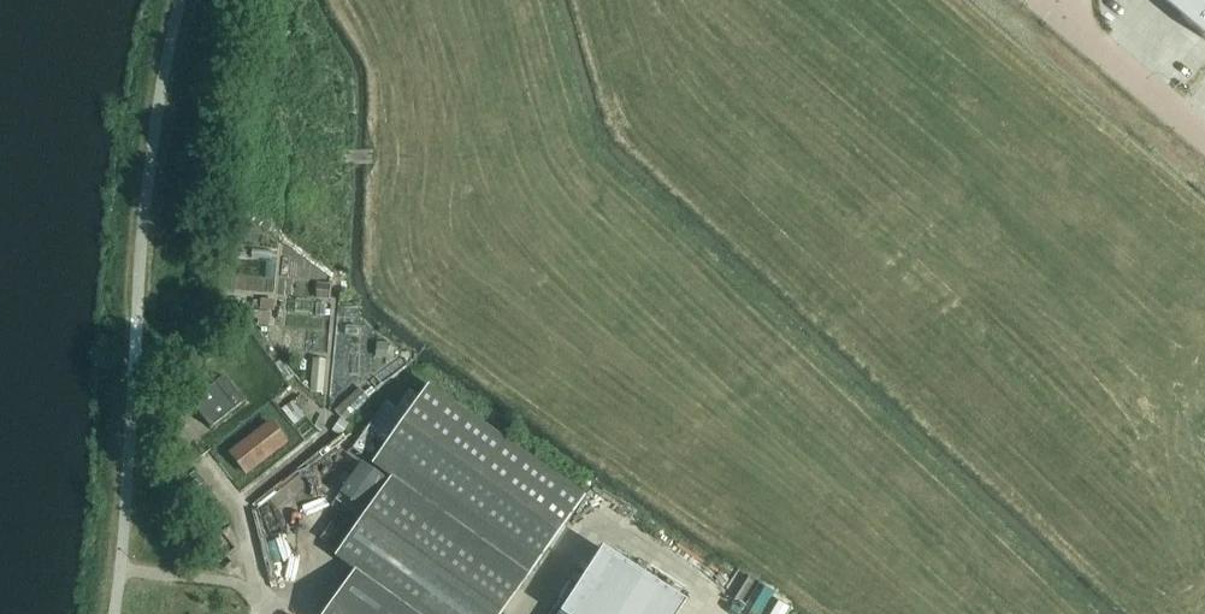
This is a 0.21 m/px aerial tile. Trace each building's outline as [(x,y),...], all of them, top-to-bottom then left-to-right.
[(1204,40),(1204,0),(1157,0),(1204,40)] [(256,260),(276,259),(274,223),(254,224),(256,260)] [(314,225),(313,238),(331,239),(332,226),(314,225)] [(281,303),(297,303),(296,282),(280,283),(281,303)] [(325,400),(326,366),(312,366),(311,399),(325,400)] [(222,376),(189,402),(210,429),(243,402),(222,376)] [(583,496),(425,384),(369,463),(388,476),(332,555),(353,569),(321,613),(499,613),(583,496)] [(291,435),(304,426),(293,410),(280,420),(291,435)] [(270,423),(230,455),(244,472),(284,441),(270,423)] [(360,464),(339,494),(362,510),(383,480),(360,464)] [(687,596),(607,544),(562,613),(676,613),(687,596)] [(296,576),(303,547),(290,545),(284,574),(296,576)]
